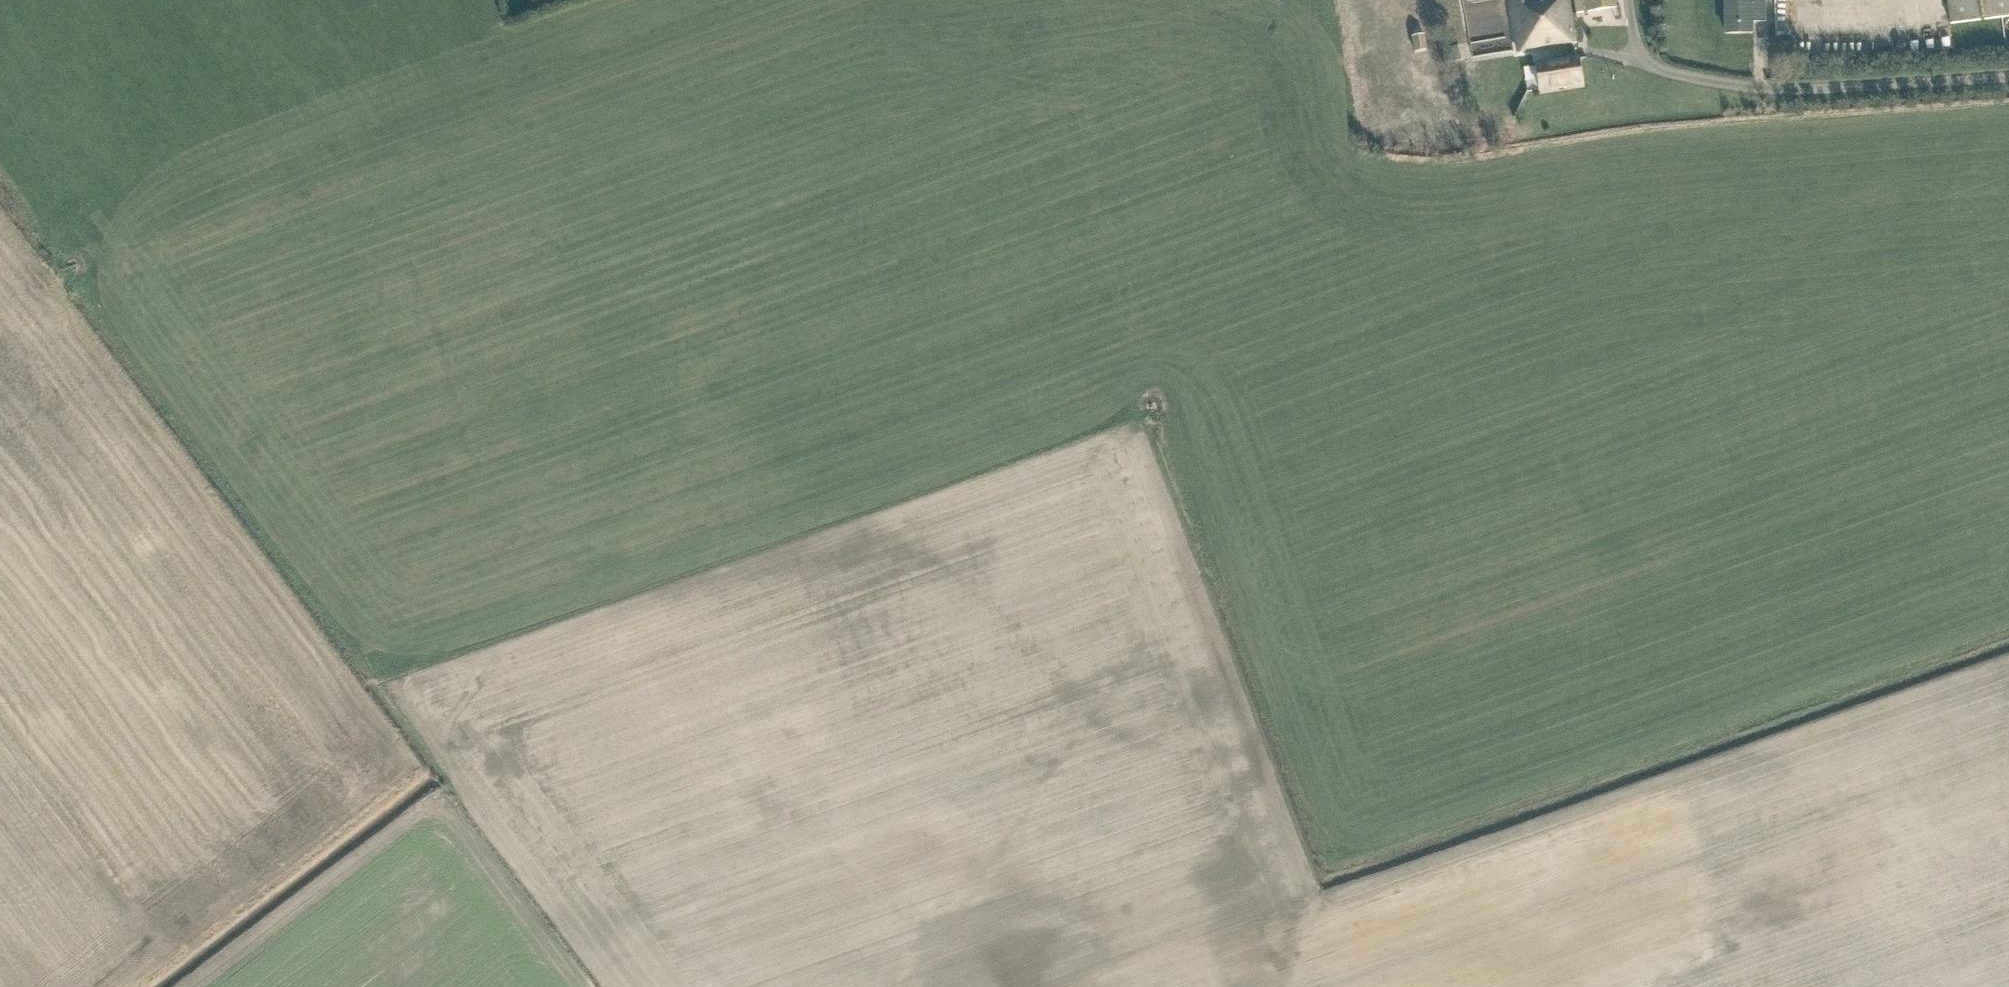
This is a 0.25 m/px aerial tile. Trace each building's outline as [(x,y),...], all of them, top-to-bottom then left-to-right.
[(1575,47),(1576,47),(1569,0),(1509,0),(1517,55),(1560,48),(1563,62),(1535,66),(1538,90),(1581,84),(1578,61),(1577,61),(1575,47)] [(1576,14),(1618,8),(1617,0),(1574,0),(1576,14)] [(1726,33),(1754,33),(1753,22),(1768,21),(1768,0),(1725,0),(1726,33)] [(1950,23),(2008,15),(2008,0),(1947,0),(1950,23)] [(1425,35),(1412,36),(1414,51),(1427,49),(1425,35)]
